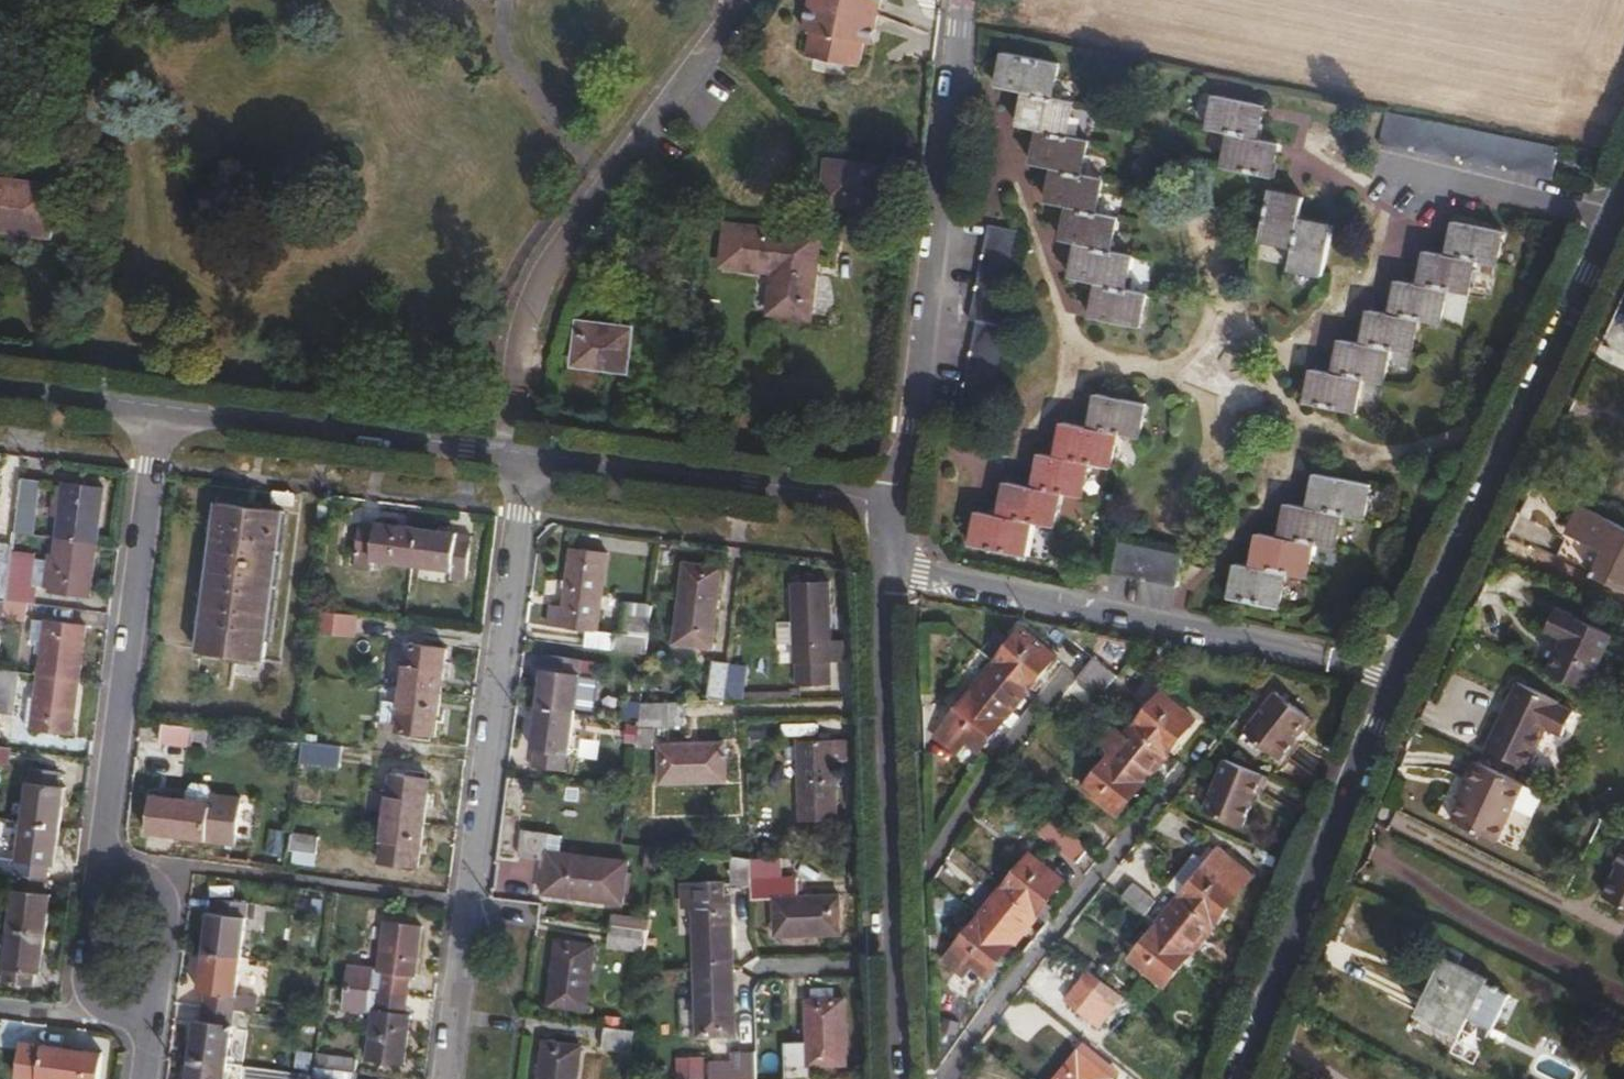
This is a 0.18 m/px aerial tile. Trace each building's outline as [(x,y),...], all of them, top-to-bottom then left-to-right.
[(875,14),(877,0),(805,0),(804,6),(875,14)] [(863,30),(873,31),(875,14),(804,6),(801,35),(810,36),(807,61),(859,67),(862,43),(863,30)] [(871,44),(873,31),(863,30),(862,43),(871,44)] [(1143,327),(1150,292),(1130,287),(1135,253),(1114,249),(1119,217),(1099,213),(1105,179),(1085,174),(1092,139),(1071,134),(1076,101),(1056,97),(1062,62),(1008,51),(1001,85),(1029,91),(1023,125),(1042,129),(1036,164),(1058,168),(1051,202),(1071,206),(1066,239),(1081,242),(1075,276),(1100,281),(1094,316),(1143,327)] [(1232,134),(1224,165),(1275,176),(1283,144),(1260,139),(1268,106),(1219,96),(1211,130),(1232,134)] [(1564,144),(1390,108),(1383,141),(1556,178),(1564,144)] [(824,204),(877,210),(882,170),(830,164),(824,204)] [(53,236),(61,183),(0,176),(0,229),(53,236)] [(1335,229),(1302,221),(1307,199),(1274,192),(1262,241),(1296,248),(1292,268),(1325,276),(1335,229)] [(1499,263),(1506,231),(1457,222),(1449,254),(1428,251),(1421,284),(1400,279),(1392,314),(1372,310),(1365,343),(1342,338),(1335,373),(1315,369),(1309,403),(1357,413),(1364,379),(1385,383),(1393,348),(1416,353),(1423,320),(1443,324),(1451,290),(1471,294),(1478,259),(1499,263)] [(981,320),(962,413),(992,419),(1012,326),(1005,324),(1023,231),(991,224),(972,318),(981,320)] [(819,236),(729,225),(723,266),(774,273),(770,313),(810,318),(819,236)] [(578,323),(572,365),(626,372),(633,330),(578,323)] [(974,545),(1030,557),(1037,524),(1059,528),(1066,493),(1089,497),(1096,465),(1117,468),(1124,435),(1145,438),(1152,404),(1102,395),(1095,429),(1066,424),(1059,457),(1043,454),(1036,486),(1009,481),(1002,516),(981,512),(974,545)] [(865,453),(873,447),(870,443),(862,448),(865,453)] [(1241,566),(1233,598),(1282,608),(1289,576),(1311,580),(1318,546),(1339,550),(1346,516),(1366,521),(1374,487),(1320,475),(1312,510),(1292,506),(1284,540),(1261,535),(1254,568),(1241,566)] [(43,479),(23,477),(16,529),(36,531),(43,479)] [(71,483),(64,535),(98,539),(105,487),(71,483)] [(1554,554),(1594,574),(1623,589),(1623,525),(1582,501),(1562,540),(1554,554)] [(285,512),(219,503),(200,651),(265,660),(285,512)] [(373,560),(415,565),(420,529),(378,523),(378,527),(359,525),(353,570),(372,572),(373,560)] [(420,529),(415,565),(455,570),(454,578),(467,579),(472,535),(420,529)] [(98,539),(64,535),(57,587),(92,591),(98,539)] [(1116,574),(1178,587),(1186,555),(1123,542),(1116,574)] [(549,624),(589,629),(598,630),(608,554),(571,549),(563,608),(551,606),(549,624)] [(13,552),(7,599),(36,602),(39,583),(33,583),(36,555),(13,552)] [(677,643),(713,648),(723,569),(688,565),(677,643)] [(831,582),(795,583),(796,619),(786,619),(787,641),(796,642),(797,660),(799,660),(800,683),(832,682),(831,659),(844,659),(843,642),(833,642),(831,582)] [(614,647),(649,652),(655,604),(625,601),(621,631),(616,630),(616,633),(614,647)] [(1565,638),(1548,673),(1585,691),(1612,635),(1557,607),(1546,629),(1565,638)] [(320,609),(317,632),(356,637),(359,614),(320,609)] [(50,639),(53,619),(40,617),(37,638),(50,639)] [(46,672),(80,677),(87,623),(53,619),(50,639),(46,672)] [(589,629),(587,644),(614,647),(616,633),(598,630),(589,629)] [(1022,629),(996,661),(1030,689),(1057,656),(1022,629)] [(404,686),(441,691),(446,648),(409,644),(404,686)] [(540,708),(576,712),(581,674),(588,675),(590,658),(547,653),(540,708)] [(1078,679),(1102,698),(1120,676),(1096,657),(1081,674),(1078,679)] [(1030,689),(996,661),(971,691),(1006,719),(1030,689)] [(715,662),(709,700),(727,700),(732,664),(715,662)] [(0,666),(0,712),(14,714),(20,669),(0,666)] [(74,729),(80,677),(46,672),(42,704),(39,725),(74,729)] [(1518,682),(1502,714),(1510,717),(1524,685),(1518,682)] [(1510,717),(1502,714),(1485,747),(1527,768),(1547,726),(1562,734),(1573,712),(1557,704),(1559,701),(1524,685),(1510,717)] [(436,734),(441,691),(404,686),(398,729),(436,734)] [(1006,719),(971,691),(935,735),(956,752),(966,741),(979,751),(1006,719)] [(1276,691),(1244,731),(1279,760),(1312,719),(1276,691)] [(1135,725),(1169,752),(1195,720),(1161,693),(1135,725)] [(640,720),(639,725),(683,724),(684,701),(642,702),(640,720)] [(32,724),(39,725),(42,704),(35,703),(32,724)] [(568,769),(576,712),(540,708),(535,747),(538,747),(536,765),(568,769)] [(195,745),(197,725),(166,721),(163,741),(195,745)] [(1112,755),(1145,782),(1169,752),(1135,725),(1112,755)] [(344,745),(304,740),(301,762),(341,768),(344,745)] [(769,742),(754,741),(753,755),(768,756),(769,742)] [(848,759),(848,742),(802,743),(804,820),(840,819),(838,759),(848,759)] [(727,744),(662,746),(662,782),(728,780),(727,744)] [(13,764),(15,747),(0,745),(0,762),(13,764)] [(1118,815),(1145,782),(1112,755),(1085,787),(1118,815)] [(1526,784),(1476,760),(1465,781),(1471,784),(1463,799),(1453,820),(1498,840),(1526,784)] [(1260,792),(1265,778),(1226,763),(1205,814),(1244,830),(1260,792)] [(35,765),(28,819),(63,824),(68,785),(62,785),(64,768),(35,765)] [(387,818),(424,823),(429,780),(392,775),(387,818)] [(1272,780),(1265,778),(1260,792),(1266,794),(1272,780)] [(1471,784),(1465,781),(1457,797),(1463,799),(1471,784)] [(151,832),(237,844),(244,800),(215,796),(214,803),(209,802),(210,792),(188,789),(187,799),(156,795),(151,832)] [(1079,863),(1093,847),(1053,816),(1041,831),(1079,863)] [(418,866),(424,823),(387,818),(381,861),(418,866)] [(28,819),(20,874),(50,878),(52,863),(58,864),(63,824),(28,819)] [(630,859),(552,848),(553,832),(525,829),(521,855),(549,859),(546,890),(624,900),(630,859)] [(321,836),(292,832),(290,849),(319,853),(321,836)] [(1032,856),(1006,887),(1040,914),(1065,882),(1032,856)] [(754,881),(754,861),(732,857),(733,886),(754,886),(754,881)] [(1619,867),(1622,868),(1608,898),(1623,905),(1623,857),(1619,867)] [(1210,867),(1185,899),(1218,926),(1244,893),(1210,867)] [(20,874),(13,928),(49,933),(54,894),(48,894),(50,878),(20,874)] [(802,880),(754,881),(754,886),(755,899),(776,899),(777,933),(843,932),(842,897),(802,898),(802,880)] [(697,902),(699,970),(735,969),(733,893),(727,893),(727,882),(687,883),(687,902),(697,902)] [(1136,886),(1124,900),(1142,914),(1154,900),(1136,886)] [(982,917),(1016,944),(1040,914),(1006,887),(982,917)] [(209,950),(246,955),(253,902),(222,898),(220,914),(214,914),(209,950)] [(1218,926),(1185,899),(1160,929),(1194,956),(1218,926)] [(988,979),(1016,944),(982,917),(945,964),(966,981),(977,969),(988,979)] [(347,985),(408,993),(411,973),(416,974),(422,925),(386,920),(379,966),(350,963),(347,985)] [(648,950),(651,929),(614,924),(611,945),(648,950)] [(49,933),(13,928),(12,933),(3,932),(1,948),(11,949),(7,980),(35,983),(37,969),(44,970),(49,933)] [(1168,988),(1194,956),(1160,929),(1135,962),(1168,988)] [(595,945),(560,940),(552,1003),(587,1008),(595,945)] [(240,993),(246,955),(209,950),(204,987),(209,988),(207,1005),(239,1009),(260,1012),(262,997),(240,993)] [(1493,978),(1451,956),(1422,1013),(1464,1034),(1493,978)] [(735,969),(699,970),(700,1037),(736,1036),(735,969)] [(1071,1002),(1104,1028),(1121,1008),(1088,981),(1071,1002)] [(406,1011),(408,993),(347,985),(344,1006),(374,1010),(368,1056),(405,1060),(412,1012),(406,1011)] [(814,1000),(837,999),(837,987),(815,988),(814,1000)] [(811,1065),(848,1064),(847,999),(837,999),(814,1000),(810,1000),(809,1042),(793,1042),(792,1078),(812,1078),(811,1065)] [(239,1009),(207,1005),(205,1021),(199,1020),(195,1057),(231,1062),(239,1009)] [(606,1045),(636,1050),(639,1030),(610,1026),(606,1045)] [(582,1044),(548,1040),(543,1078),(578,1078),(582,1044)] [(25,1078),(31,1078),(102,1078),(106,1053),(29,1043),(25,1078)] [(1060,1078),(1116,1078),(1121,1073),(1086,1045),(1060,1078)] [(759,1052),(741,1053),(741,1071),(714,1071),(713,1078),(760,1078),(759,1052)] [(231,1062),(195,1057),(192,1078),(229,1078),(231,1062)] [(315,1078),(356,1078),(357,1071),(316,1066),(315,1073),(315,1078)]
